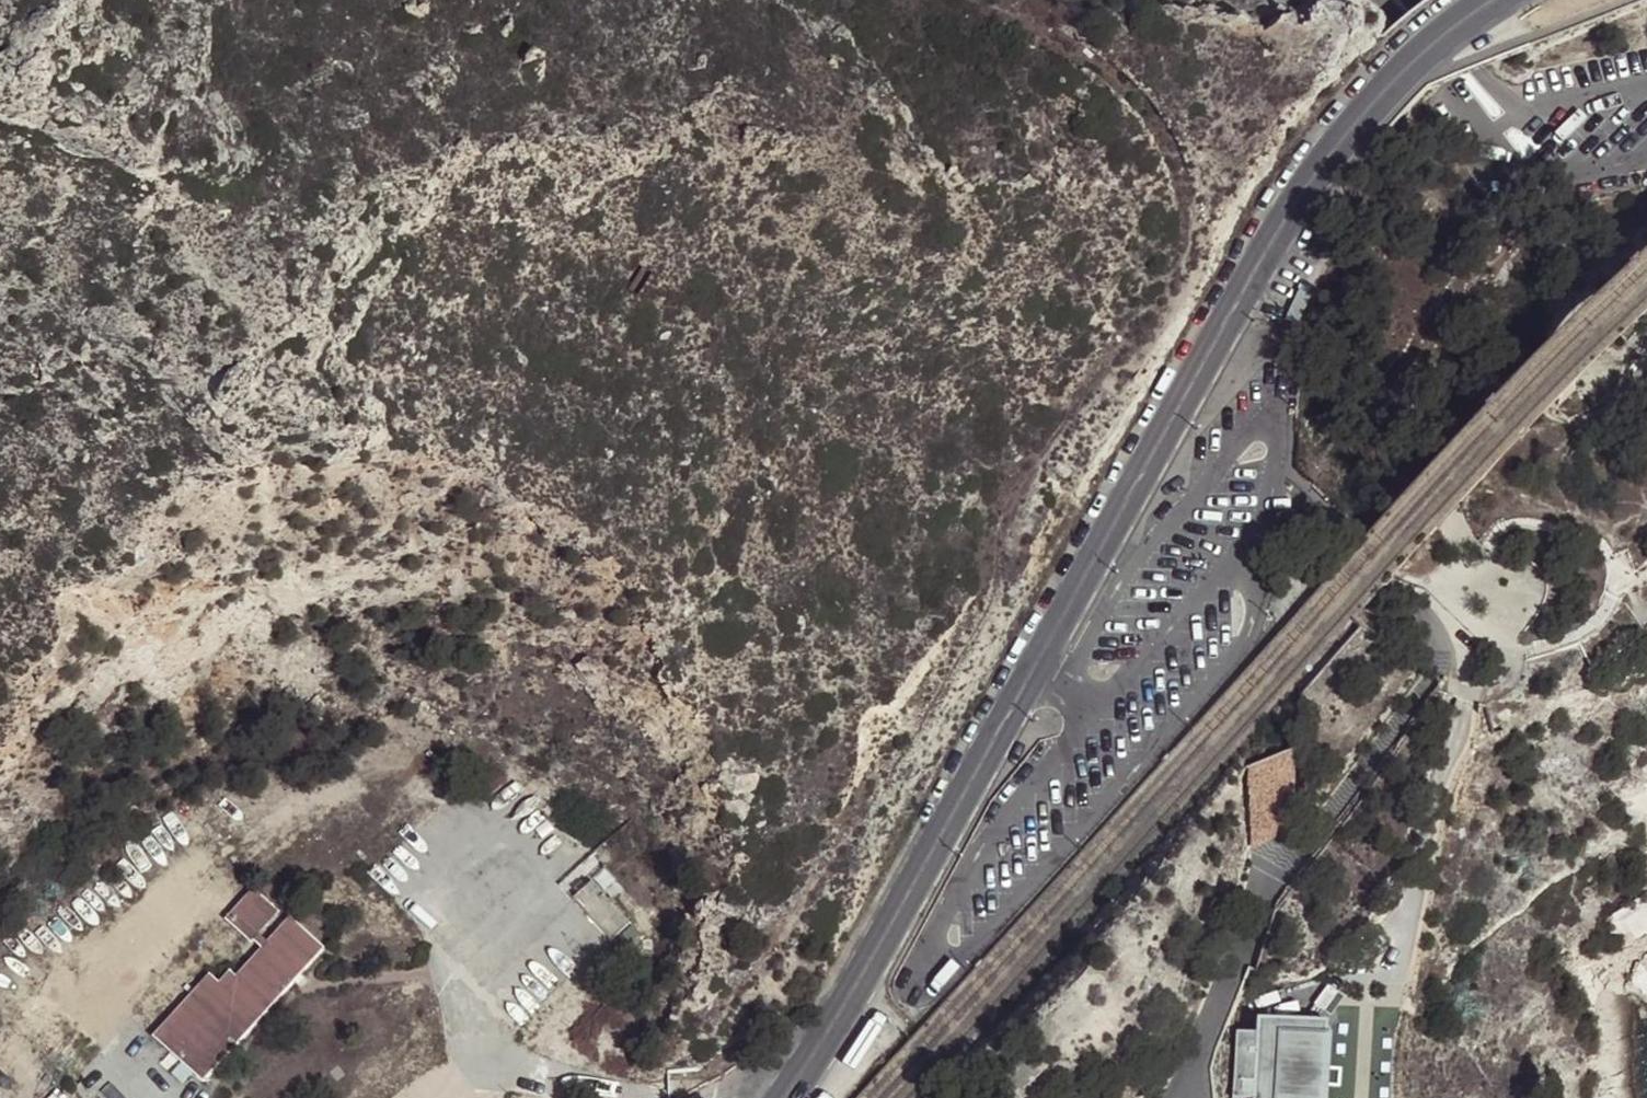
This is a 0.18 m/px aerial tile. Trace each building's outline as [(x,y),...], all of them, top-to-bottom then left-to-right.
[(1252,758),(1256,840),(1301,838),(1297,756),(1252,758)] [(629,921),(593,883),(575,900),(611,938),(629,921)] [(294,892),(173,1027),(212,1061),(332,928),(294,892)] [(1266,1023),(1261,1097),(1324,1097),(1330,1029),(1266,1023)]
